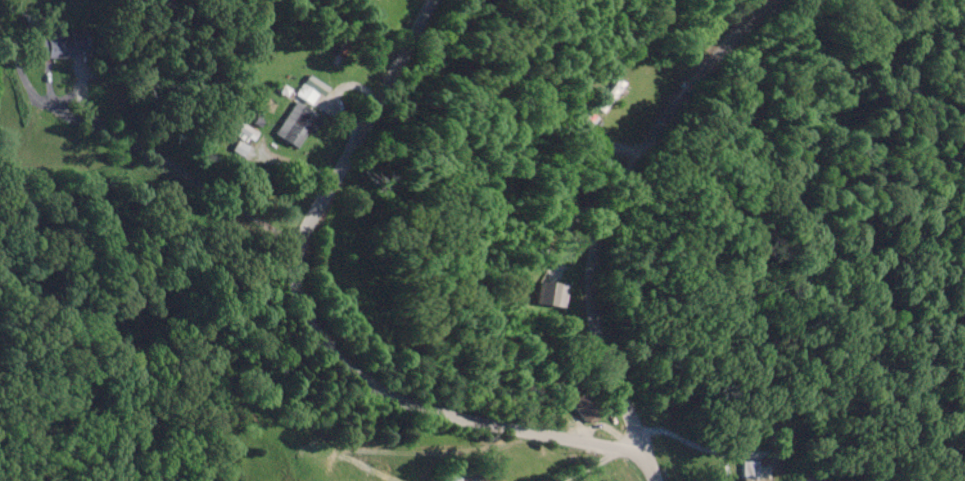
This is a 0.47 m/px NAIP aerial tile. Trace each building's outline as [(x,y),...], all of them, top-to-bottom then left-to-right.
[(74,56),(74,50),(89,50),(89,28),(70,28),(70,31),(40,31),(40,56),(74,56)] [(285,97),(320,122),(292,161),(257,136),(285,97)] [(570,403),(591,424),(603,412),(582,391),(570,403)] [(741,477),(770,475),(769,460),(740,463),(741,477)]
